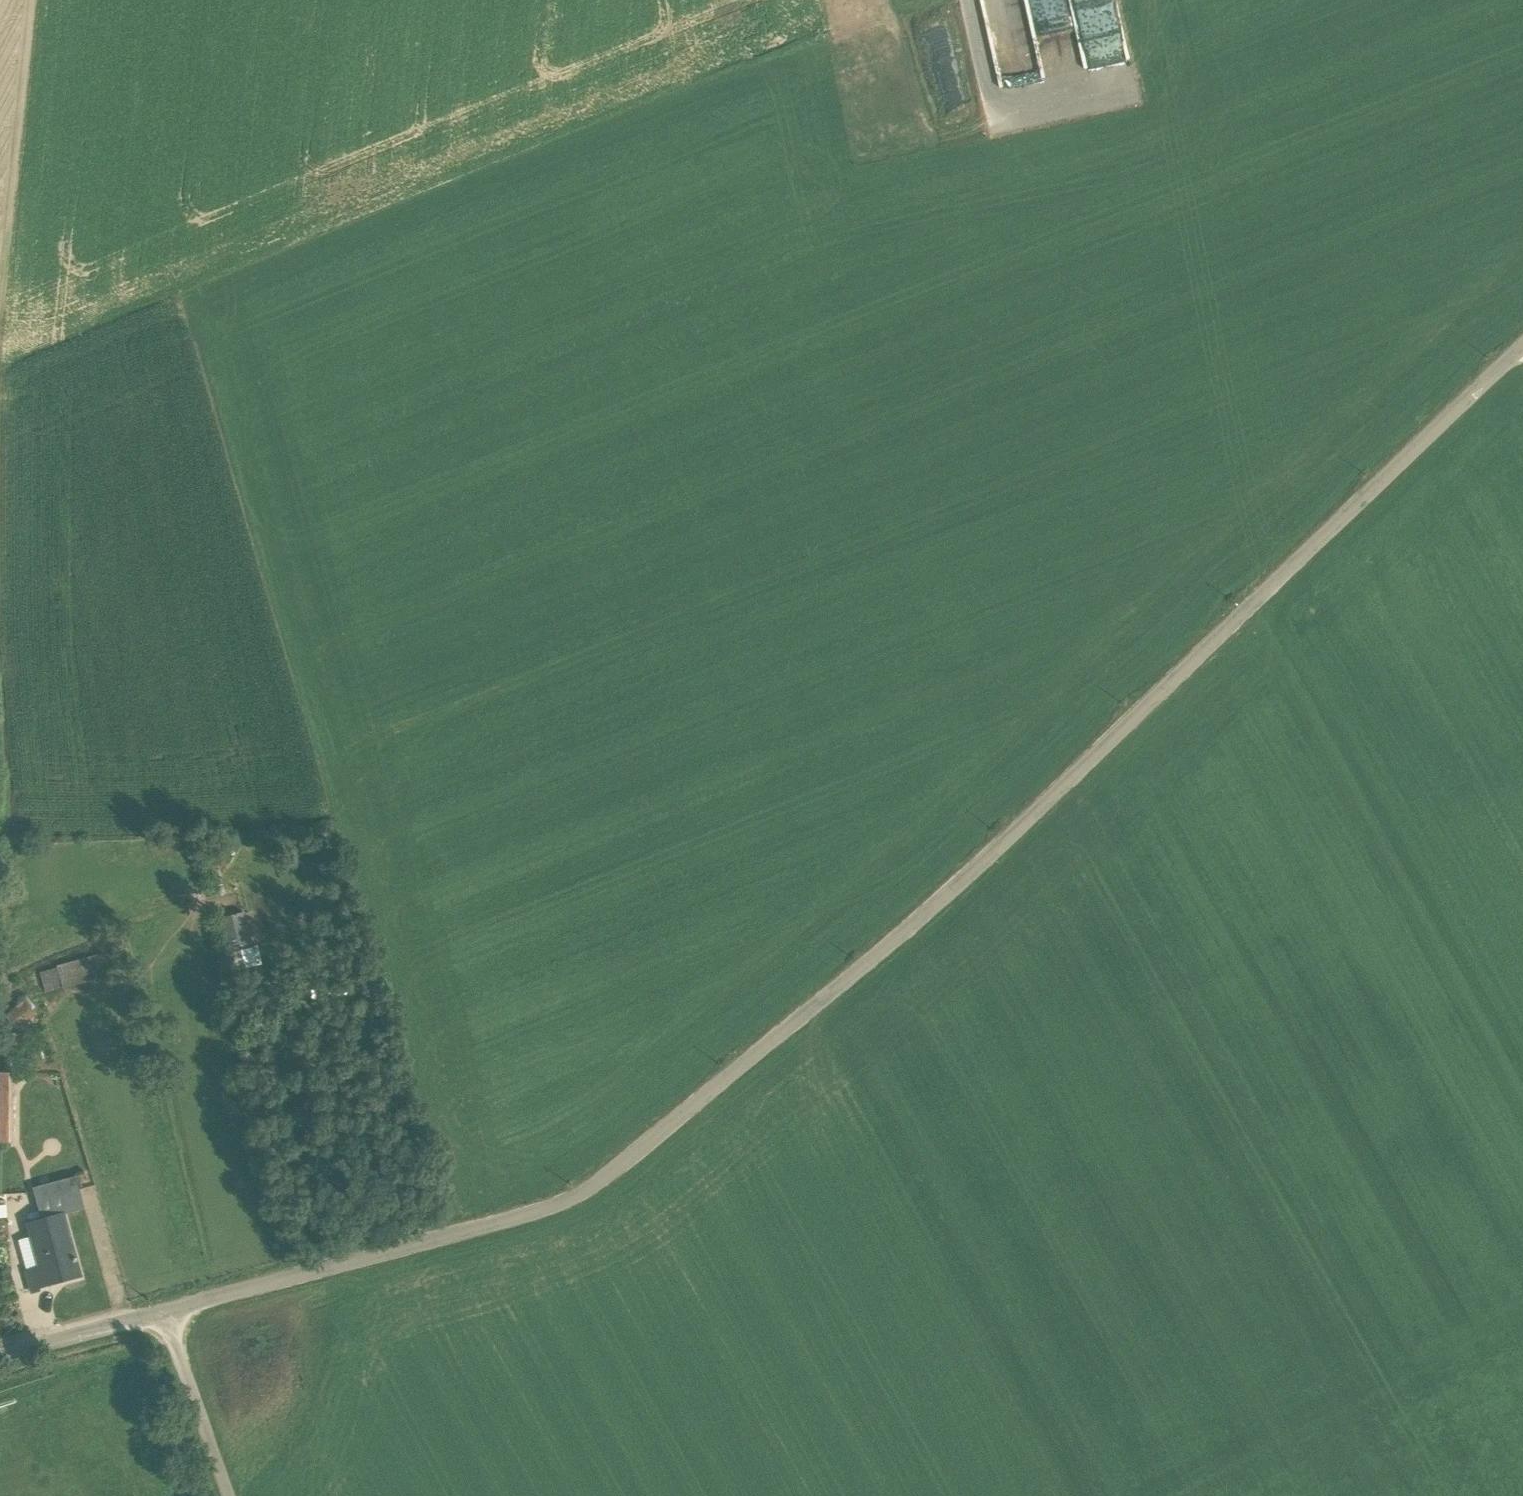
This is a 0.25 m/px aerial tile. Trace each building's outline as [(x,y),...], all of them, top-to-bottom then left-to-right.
[(42,970),(48,992),(112,974),(106,952),(42,970)] [(12,1144),(12,1119),(15,1119),(15,1115),(12,1115),(12,1111),(15,1111),(15,1107),(12,1107),(12,1104),(15,1104),(15,1096),(13,1096),(13,1083),(19,1083),(19,1073),(0,1073),(0,1144),(12,1144)] [(84,1209),(76,1177),(32,1189),(40,1219),(25,1223),(29,1238),(17,1241),(31,1293),(47,1289),(47,1286),(80,1277),(64,1216),(64,1215),(84,1209)]
